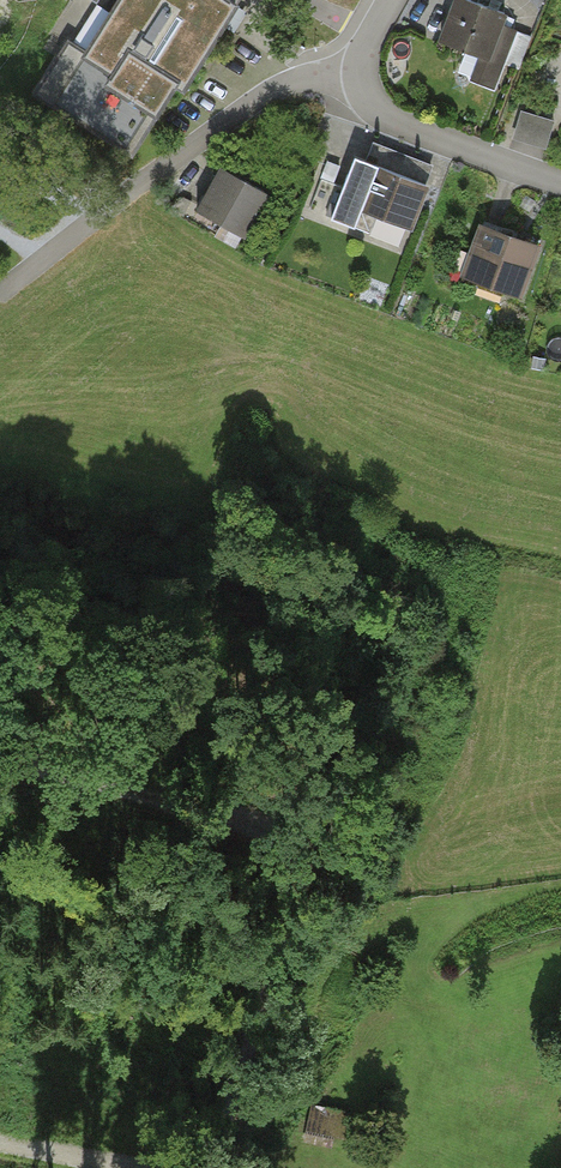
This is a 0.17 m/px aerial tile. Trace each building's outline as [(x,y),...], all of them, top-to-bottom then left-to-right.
[(30,96),(129,158),(175,84),(185,91),(238,6),(229,0),(111,0),(80,49),(65,40),(30,96)] [(501,21),(449,0),(433,41),(478,59),(470,79),(494,88),(516,32),(499,25),(501,21)] [(518,122),(514,133),(512,143),(518,145),(525,147),(546,153),(548,147),(550,141),(553,129),(555,122),(537,117),(520,112),(518,122)] [(431,182),(352,151),(324,219),(357,232),(364,213),(412,232),(431,182)] [(262,197),(215,170),(192,209),(240,236),(262,197)] [(539,248),(474,226),(456,276),(522,298),(539,248)] [(552,297),(560,300),(560,264),(552,297)] [(326,1124),(303,1120),(298,1144),(321,1149),(326,1124)]
